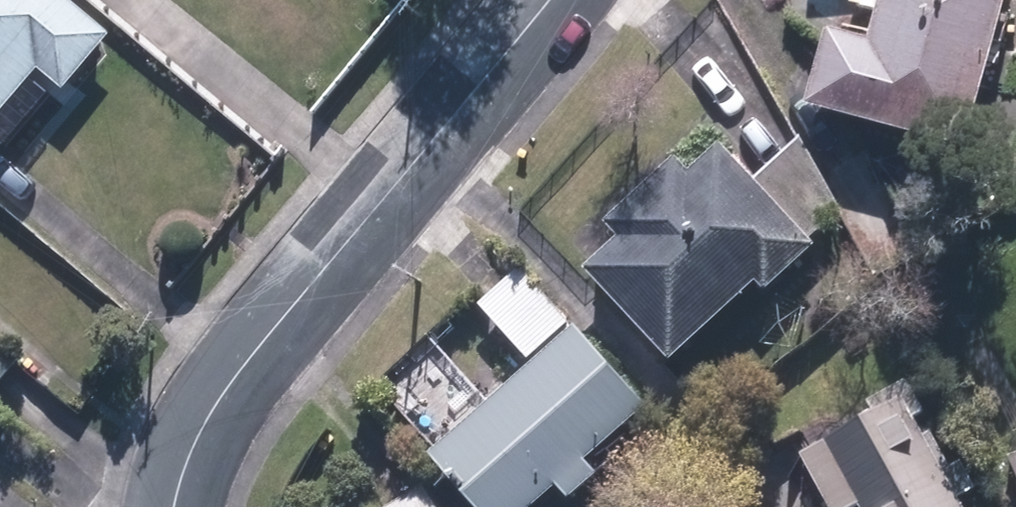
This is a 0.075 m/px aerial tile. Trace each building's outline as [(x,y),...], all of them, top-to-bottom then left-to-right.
[(86,0),(0,0),(0,125),(51,67),(79,90),(127,35),(86,0)] [(996,0),(868,0),(855,48),(811,37),(789,121),(953,163),(996,0)] [(806,258),(700,137),(592,229),(606,245),(569,276),(652,372),(744,293),(753,304),(806,258)] [(509,272),(468,310),(518,366),(560,329),(509,272)] [(449,506),(537,506),(545,500),(551,506),(559,506),(588,481),(578,470),(639,415),(566,334),(415,470),(449,506)] [(780,462),(805,506),(951,506),(895,401),(780,462)] [(999,465),(1015,506),(1015,458),(999,465)] [(414,496),(395,506),(421,506),(414,496)]
